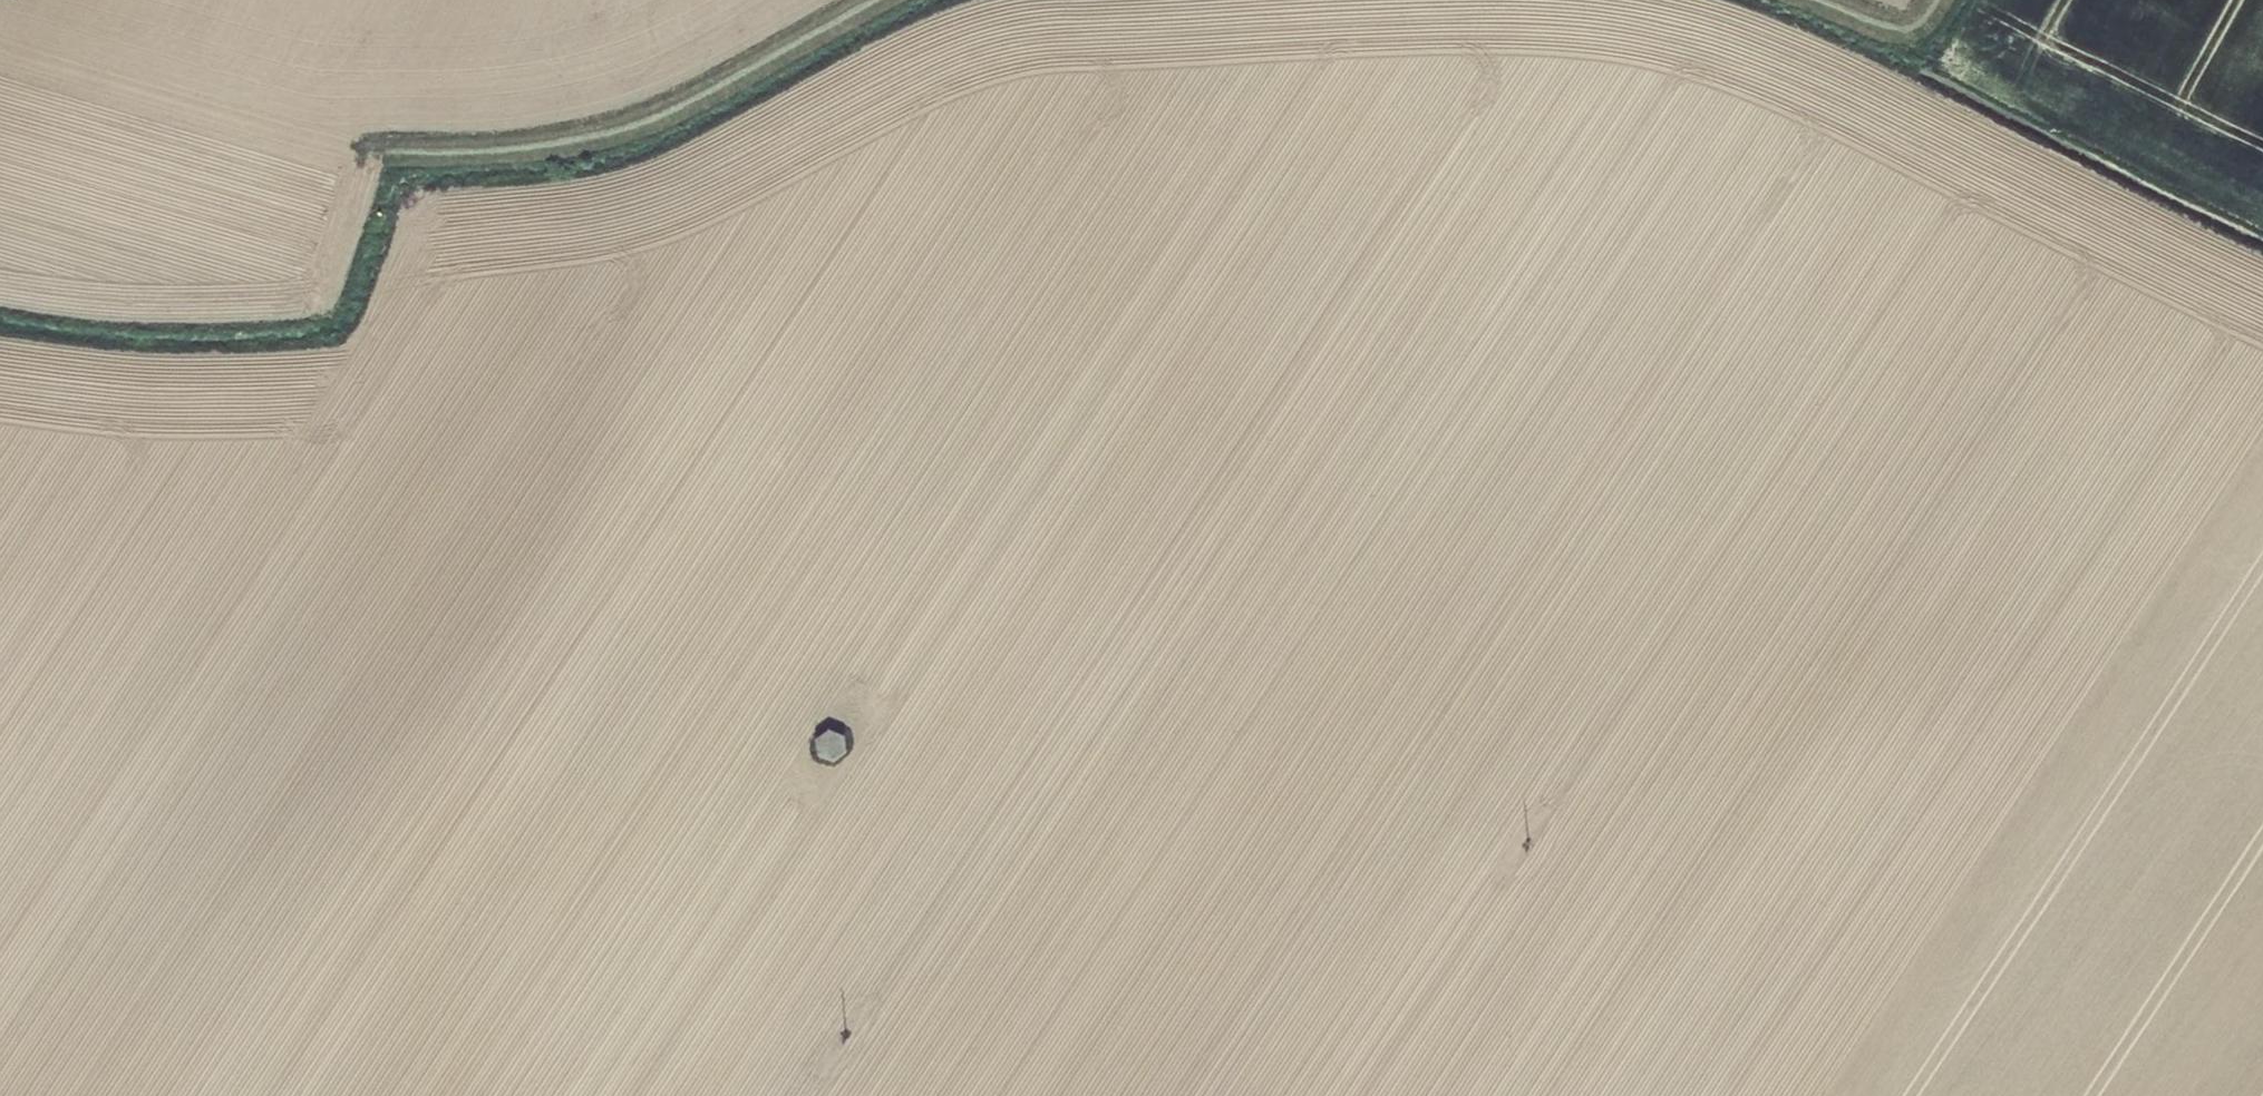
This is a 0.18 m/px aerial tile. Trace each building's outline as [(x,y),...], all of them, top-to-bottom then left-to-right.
[(844,736),(826,729),(815,740),(818,755),(836,764),(846,752),(844,736)]
